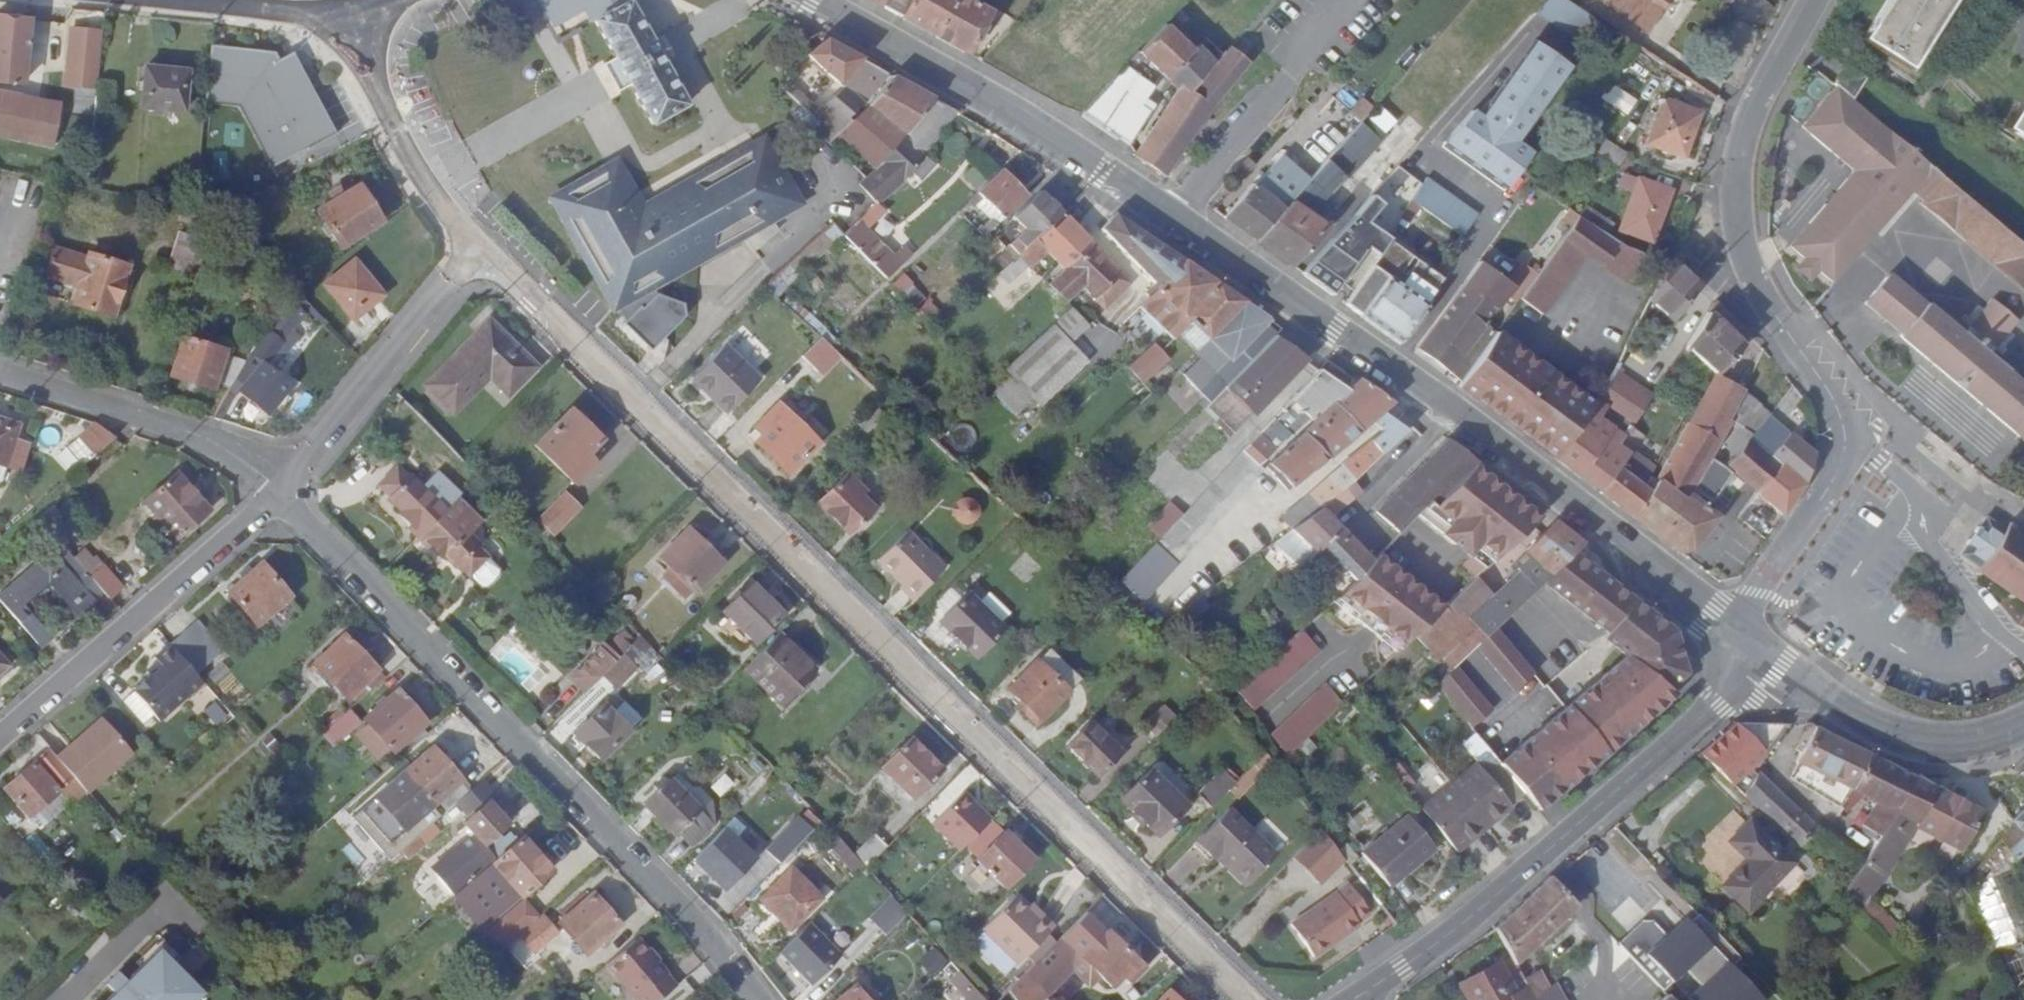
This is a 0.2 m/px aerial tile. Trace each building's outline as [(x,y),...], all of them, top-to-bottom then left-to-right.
[(545,0),(561,28),(591,11),(610,0),(545,0)] [(591,11),(598,23),(634,2),(633,0),(610,0),(591,11)] [(907,21),(920,0),(869,0),(907,21)] [(1004,21),(967,0),(920,0),(907,21),(975,58),(994,23),(1000,26),(1004,21)] [(1587,48),(1604,24),(1597,20),(1579,7),(1569,0),(1553,0),(1540,16),(1587,48)] [(1670,0),(1611,0),(1605,8),(1648,35),(1670,0)] [(1729,11),(1743,0),(1720,0),(1729,11)] [(1966,0),(1900,0),(1871,45),(1916,76),(1966,0)] [(671,65),(680,59),(674,47),(668,36),(657,42),(634,2),(598,23),(619,59),(609,65),(623,89),(634,83),(658,126),(694,105),(671,65)] [(38,21),(2,17),(0,35),(0,39),(0,83),(32,86),(38,21)] [(1074,89),(1081,82),(1103,103),(1128,76),(1096,45),(1072,22),(1037,56),(1074,89)] [(1185,94),(1194,102),(1229,60),(1213,44),(1201,57),(1170,29),(1152,50),(1144,58),(1185,94)] [(80,34),(77,75),(106,77),(110,36),(80,34)] [(877,71),(831,43),(815,56),(852,88),(830,109),(845,125),(868,107),(861,99),(865,96),(872,101),(892,79),(877,71)] [(282,55),(218,47),(215,92),(252,99),(284,162),(312,147),(314,151),(340,137),(304,71),(297,74),(290,61),(283,64),(282,55)] [(1521,148),(1575,74),(1538,47),(1484,121),(1477,116),(1448,147),(1512,191),(1536,158),(1521,148)] [(1139,162),(1171,184),(1218,118),(1239,85),(1249,70),(1231,56),(1229,60),(1194,102),(1185,94),(1139,162)] [(297,74),(304,71),(297,57),(290,61),(297,74)] [(151,110),(194,114),(197,73),(154,69),(151,110)] [(1841,89),(1843,91),(1859,105),(1873,86),(1852,71),(1841,89)] [(1103,103),(1089,119),(1106,131),(1140,81),(1131,72),(1128,76),(1103,103)] [(106,77),(77,75),(76,90),(105,93),(105,87),(106,77)] [(875,108),(847,135),(837,144),(842,149),(851,140),(879,171),(871,180),(863,188),(882,209),(885,206),(904,189),(909,184),(918,173),(923,168),(937,151),(962,117),(896,81),(875,108)] [(1140,81),(1106,131),(1133,150),(1161,111),(1151,103),(1158,93),(1140,81)] [(1609,82),(1598,98),(1623,116),(1634,100),(1609,82)] [(32,96),(32,86),(0,83),(0,139),(68,145),(72,101),(32,96)] [(117,112),(119,88),(105,87),(105,93),(103,111),(117,112)] [(1810,262),(1826,276),(1839,289),(1897,220),(1909,207),(1919,197),(1940,172),(1859,105),(1843,91),(1811,130),(1862,175),(1797,250),(1810,262)] [(1345,108),(1352,120),(1369,111),(1362,98),(1345,108)] [(1650,150),(1687,163),(1705,118),(1667,103),(1650,150)] [(820,135),(831,125),(817,110),(813,105),(802,115),(820,135)] [(2014,134),(2023,141),(2023,118),(2014,134)] [(1375,156),(1390,139),(1371,121),(1371,122),(1355,138),(1375,156)] [(833,140),(839,132),(835,129),(828,135),(833,140)] [(801,212),(812,206),(774,138),(650,206),(627,165),(617,171),(645,224),(770,156),(801,212)] [(1369,156),(1371,160),(1375,156),(1355,138),(1311,186),(1303,196),(1260,244),(1295,269),(1343,216),(1336,211),(1325,222),(1316,213),(1369,156)] [(1620,170),(1629,158),(1609,144),(1600,156),(1620,170)] [(559,201),(618,313),(622,311),(658,291),(801,212),(770,156),(645,224),(617,171),(559,201)] [(1228,223),(1260,244),(1303,196),(1311,186),(1284,163),(1258,192),(1256,191),(1228,223)] [(1243,170),(1239,174),(1248,183),(1260,171),(1252,163),(1245,172),(1243,170)] [(866,166),(862,171),(866,175),(870,171),(866,166)] [(971,180),(981,191),(997,177),(987,166),(971,180)] [(1976,247),(1996,222),(1940,172),(1919,197),(1976,247)] [(909,184),(904,189),(911,196),(926,181),(918,173),(909,184)] [(1009,223),(1034,199),(1008,173),(973,205),(979,211),(988,201),(1009,223)] [(1621,234),(1655,247),(1674,195),(1627,176),(1620,191),(1635,196),(1621,234)] [(1415,207),(1466,242),(1479,227),(1482,222),(1431,185),(1425,194),(1415,207)] [(347,253),(388,226),(365,190),(325,217),(334,231),(330,234),(334,241),(338,238),(347,253)] [(1010,270),(1024,258),(1066,218),(1046,196),(1019,223),(1027,232),(1023,236),(1025,238),(1011,253),(1012,255),(1003,264),(1010,270)] [(1009,223),(988,201),(979,211),(994,227),(997,224),(1001,230),(1009,223)] [(1343,286),(1366,253),(1382,263),(1393,245),(1366,226),(1381,209),(1372,201),(1312,267),(1343,286)] [(882,209),(851,238),(852,240),(891,282),(913,262),(904,253),(897,259),(874,233),(893,215),(885,206),(882,209)] [(1903,226),(1914,213),(1909,207),(1897,220),(1903,226)] [(1071,274),(1098,249),(1066,218),(1024,258),(1034,269),(1036,271),(1053,257),(1066,272),(1062,276),(1066,281),(1055,292),(1072,311),(1091,295),(1071,274)] [(1161,294),(1189,266),(1119,219),(1107,232),(1159,288),(1151,297),(1154,301),(1161,294)] [(1627,251),(1582,220),(1542,277),(1527,300),(1524,303),(1545,318),(1589,258),(1611,275),(1612,275),(1627,251)] [(1996,222),(1976,247),(2023,288),(2023,246),(1996,222)] [(1001,230),(997,224),(994,227),(984,235),(990,242),(996,236),(1001,230)] [(851,238),(839,226),(793,267),(805,281),(852,240),(851,238)] [(182,269),(208,278),(220,243),(193,234),(182,269)] [(1425,309),(1444,284),(1393,245),(1382,263),(1349,309),(1402,348),(1428,311),(1425,309)] [(1110,313),(1136,287),(1098,249),(1071,274),(1091,295),(1110,313)] [(80,304),(124,317),(141,271),(95,257),(94,261),(62,250),(53,277),(85,287),(80,304)] [(1628,287),(1649,259),(1627,251),(1612,275),(1611,275),(1628,287)] [(1002,278),(1013,288),(1034,269),(1024,258),(1010,270),(1002,278)] [(358,325),(392,299),(364,261),(331,287),(358,325)] [(1670,262),(1668,266),(1649,307),(1675,326),(1682,316),(1700,290),(1696,287),(1670,262)] [(1816,287),(1826,276),(1810,262),(1800,274),(1816,287)] [(1510,287),(1481,265),(1418,353),(1464,386),(1499,338),(1501,336),(1524,303),(1527,300),(1510,287)] [(1224,289),(1189,266),(1161,294),(1154,301),(1149,305),(1142,312),(1181,346),(1190,337),(1183,330),(1191,321),(1224,289)] [(1510,287),(1527,300),(1542,277),(1526,266),(1510,287)] [(1910,339),(1907,342),(2023,442),(2023,386),(2015,379),(2018,376),(2001,361),(2023,334),(2023,321),(2017,315),(2006,306),(1976,341),(1972,336),(1970,340),(1898,279),(1873,308),(1910,339)] [(944,319),(917,289),(906,298),(934,328),(944,319)] [(1209,355),(1218,347),(1240,368),(1272,328),(1276,324),(1224,289),(1191,321),(1198,329),(1190,337),(1209,355)] [(1698,329),(1715,304),(1700,290),(1682,316),(1698,329)] [(658,291),(622,311),(630,326),(645,311),(647,313),(662,299),(658,291)] [(630,326),(628,329),(655,355),(689,320),(689,307),(662,299),(647,313),(645,311),(630,326)] [(1720,379),(1739,355),(1749,336),(1718,307),(1689,350),(1720,379)] [(1075,353),(1094,337),(1076,317),(999,390),(995,393),(1015,414),(1032,397),(1049,414),(1092,374),(1075,353)] [(515,395),(544,366),(498,321),(433,387),(460,413),(496,376),(515,395)] [(1214,404),(1218,408),(1278,341),(1282,336),(1272,328),(1240,368),(1224,383),(1207,398),(1214,404)] [(219,391),(220,388),(230,359),(233,353),(215,347),(216,343),(206,338),(204,343),(191,339),(178,376),(219,391)] [(1505,424),(1542,372),(1499,338),(1464,386),(1461,391),(1505,424)] [(1653,358),(1635,340),(1630,352),(1646,368),(1653,358)] [(808,361),(824,377),(844,356),(827,341),(808,361)] [(1247,436),(1311,365),(1278,341),(1218,408),(1247,436)] [(732,416),(765,384),(730,347),(698,380),(732,416)] [(1240,368),(1218,347),(1209,355),(1204,362),(1208,367),(1224,383),(1240,368)] [(1160,350),(1150,360),(1165,377),(1176,365),(1160,350)] [(235,393),(238,387),(250,366),(230,359),(220,388),(235,393)] [(1150,360),(1137,374),(1153,389),(1165,377),(1150,360)] [(260,373),(250,366),(238,387),(276,417),(299,389),(269,363),(260,373)] [(1192,382),(1207,398),(1224,383),(1208,367),(1192,382)] [(1542,372),(1505,424),(1559,465),(1593,418),(1597,414),(1542,372)] [(1318,418),(1348,391),(1324,374),(1258,447),(1189,519),(1161,550),(1126,586),(1148,607),(1181,571),(1251,495),(1242,486),(1318,418)] [(1581,482),(1604,451),(1610,442),(1623,422),(1636,432),(1656,402),(1619,375),(1617,379),(1613,389),(1606,399),(1600,409),(1597,414),(1593,418),(1559,465),(1581,482)] [(1697,397),(1673,375),(1667,384),(1672,389),(1690,405),(1697,397)] [(1689,426),(1682,439),(1713,458),(1716,460),(1724,447),(1722,445),(1726,437),(1734,443),(1727,453),(1736,459),(1738,456),(1739,456),(1753,443),(1755,440),(1732,424),(1747,398),(1748,396),(1720,379),(1690,427),(1689,426)] [(1395,407),(1364,384),(1353,394),(1322,422),(1259,479),(1282,504),(1372,427),(1384,438),(1374,450),(1288,517),(1300,530),(1324,513),(1339,501),(1348,494),(1392,453),(1411,435),(1385,416),(1395,407)] [(1747,398),(1732,424),(1755,440),(1757,441),(1773,422),(1774,420),(1747,398)] [(1652,497),(1646,491),(1652,481),(1658,470),(1638,456),(1649,442),(1640,437),(1661,406),(1656,402),(1636,432),(1623,452),(1634,460),(1605,500),(1637,524),(1652,497)] [(1214,416),(1240,443),(1247,436),(1218,408),(1214,404),(1204,414),(1210,418),(1214,416)] [(797,477),(825,448),(787,409),(774,422),(780,429),(771,439),(764,445),(797,477)] [(601,467),(593,459),(601,451),(608,443),(595,431),(597,421),(588,412),(578,415),(543,450),(581,487),(601,467)] [(874,435),(889,421),(881,413),(867,428),(874,435)] [(27,437),(30,427),(0,418),(0,476),(13,480),(18,467),(34,472),(43,442),(27,437)] [(771,439),(780,429),(774,422),(764,432),(771,439)] [(1610,442),(1623,452),(1636,432),(1623,422),(1610,442)] [(1812,472),(1815,455),(1773,422),(1757,441),(1755,440),(1753,443),(1783,471),(1806,490),(1812,472)] [(101,424),(80,442),(96,463),(119,444),(101,424)] [(46,446),(62,443),(60,427),(43,430),(46,446)] [(1783,471),(1753,443),(1739,456),(1738,456),(1736,459),(1728,472),(1716,460),(1713,458),(1682,439),(1657,485),(1697,505),(1700,501),(1693,496),(1695,492),(1716,505),(1734,476),(1760,498),(1783,471)] [(1605,500),(1634,460),(1623,452),(1610,442),(1604,451),(1581,482),(1605,500)] [(1476,469),(1479,466),(1448,444),(1370,524),(1392,547),(1420,519),(1433,506),(1438,511),(1476,469)] [(493,464),(504,452),(496,445),(485,455),(493,464)] [(601,451),(593,459),(601,467),(609,459),(601,451)] [(1404,466),(1392,453),(1348,494),(1358,504),(1359,506),(1383,483),(1384,484),(1404,466)] [(426,540),(454,512),(447,505),(442,501),(449,494),(439,482),(432,489),(420,477),(417,480),(406,469),(390,486),(400,497),(399,498),(411,511),(409,513),(420,525),(416,529),(426,540)] [(1541,523),(1476,469),(1438,511),(1433,506),(1420,519),(1473,563),(1465,573),(1478,583),(1480,581),(1486,577),(1501,562),(1527,537),(1541,523)] [(1786,520),(1806,490),(1783,471),(1760,498),(1786,520)] [(184,539),(215,513),(184,475),(154,501),(164,513),(159,518),(165,525),(171,521),(184,539)] [(872,503),(875,499),(855,478),(827,507),(857,538),(882,513),(872,503)] [(1718,522),(1709,514),(1697,505),(1657,485),(1652,481),(1646,491),(1652,497),(1637,524),(1682,557),(1694,556),(1718,522)] [(467,525),(480,514),(466,500),(459,493),(447,505),(454,512),(426,540),(434,548),(438,544),(449,555),(452,553),(465,566),(467,565),(478,576),(495,559),(484,548),(487,545),(467,525)] [(1375,566),(1334,523),(1342,515),(1344,517),(1358,504),(1348,494),(1339,501),(1324,513),(1300,530),(1281,545),(1308,572),(1321,558),(1332,569),(1339,563),(1358,584),(1363,578),(1375,566)] [(554,541),(584,511),(571,498),(549,520),(551,523),(544,529),(554,541)] [(1175,506),(1133,552),(1146,565),(1161,550),(1189,519),(1175,506)] [(61,507),(47,519),(66,541),(80,530),(61,507)] [(975,529),(980,524),(982,519),(981,512),(975,508),(969,508),(963,511),(961,515),(961,520),(963,524),(968,528),(975,529)] [(1744,526),(1752,516),(1747,512),(1739,522),(1742,525),(1744,526)] [(2014,539),(2018,533),(2013,529),(2007,536),(1989,524),(1961,562),(1977,576),(1974,580),(1978,583),(1980,579),(2010,599),(2007,603),(2011,606),(2013,602),(2023,609),(2023,546),(2014,539)] [(692,602),(731,563),(697,528),(665,559),(678,572),(670,580),(692,602)] [(1405,670),(1427,650),(1453,677),(1456,674),(1476,655),(1495,638),(1495,637),(1546,590),(1577,559),(1579,557),(1586,550),(1557,528),(1530,554),(1536,560),(1497,599),(1480,581),(1478,583),(1447,613),(1445,615),(1432,627),(1400,659),(1396,662),(1405,670)] [(906,596),(919,610),(951,576),(914,539),(886,567),(908,593),(906,596)] [(111,593),(117,599),(118,600),(129,589),(104,559),(101,561),(92,549),(81,558),(94,572),(111,593)] [(1596,570),(1601,563),(1586,550),(1579,557),(1596,570)] [(56,584),(83,617),(111,593),(94,572),(84,581),(60,553),(5,598),(47,648),(58,637),(32,604),(56,584)] [(509,574),(495,559),(478,576),(492,590),(509,574)] [(1445,615),(1447,613),(1380,559),(1375,566),(1363,578),(1358,584),(1335,606),(1400,659),(1432,627),(1445,615)] [(1525,802),(1540,821),(1680,700),(1688,692),(1675,639),(1577,559),(1546,590),(1607,639),(1622,649),(1618,654),(1629,662),(1498,768),(1525,802)] [(237,596),(266,628),(300,599),(272,566),(260,576),(255,571),(248,576),(253,582),(237,596)] [(760,646),(789,619),(748,578),(722,606),(760,646)] [(939,616),(949,626),(970,604),(960,594),(939,616)] [(948,627),(984,663),(1012,636),(1007,631),(986,609),(975,599),(970,604),(949,626),(948,627)] [(986,609),(1007,631),(1018,620),(997,599),(986,609)] [(218,661),(192,631),(176,643),(188,658),(203,675),(218,661)] [(1272,664),(1238,695),(1257,716),(1323,656),(1303,634),(1272,664)] [(1512,701),(1531,682),(1495,637),(1495,638),(1476,655),(1512,701)] [(353,703),(369,689),(386,675),(352,638),(315,672),(320,678),(325,673),(353,703)] [(788,708),(821,675),(785,638),(751,673),(788,708)] [(609,677),(626,693),(664,657),(647,639),(636,650),(620,665),(609,677)] [(1618,654),(1622,649),(1607,639),(1605,644),(1618,654)] [(505,640),(489,654),(528,695),(549,674),(528,652),(522,658),(505,640)] [(611,655),(620,665),(636,650),(626,640),(611,655)] [(141,689),(164,720),(210,685),(206,679),(203,675),(188,658),(177,645),(161,658),(165,662),(169,667),(159,676),(157,673),(141,685),(142,688),(141,689)] [(607,650),(578,679),(592,695),(609,677),(620,665),(611,655),(607,650)] [(14,667),(0,652),(0,679),(14,667)] [(1028,716),(1044,729),(1086,686),(1055,655),(1016,695),(1034,711),(1028,716)] [(1473,738),(1492,719),(1456,674),(1453,677),(1437,693),(1473,738)] [(377,696),(392,681),(386,675),(369,689),(377,696)] [(208,727),(229,708),(216,692),(193,711),(208,727)] [(401,754),(435,725),(407,692),(374,722),(377,726),(367,736),(386,757),(396,749),(401,754)] [(1275,746),(1291,763),(1346,710),(1330,693),(1275,746)] [(608,762),(636,734),(610,706),(581,734),(608,762)] [(1149,731),(1161,744),(1181,723),(1169,711),(1149,731)] [(337,729),(336,731),(349,746),(370,727),(358,712),(350,718),(337,729)] [(333,724),(337,729),(350,718),(346,714),(333,724)] [(85,781),(96,794),(141,754),(112,721),(81,748),(79,745),(64,757),(85,781)] [(1074,751),(1104,780),(1125,757),(1096,729),(1074,751)] [(1705,758),(1746,802),(1760,780),(1754,775),(1755,773),(1786,729),(1734,732),(1705,758)] [(1815,731),(1796,765),(1851,795),(1870,760),(1871,757),(1850,748),(1832,739),(1815,731)] [(919,801),(946,773),(915,743),(887,770),(919,801)] [(1423,818),(1454,858),(1525,802),(1498,768),(1478,744),(1464,755),(1479,774),(1423,818)] [(411,834),(472,782),(443,748),(382,800),(411,834)] [(58,749),(14,788),(50,831),(79,807),(69,795),(85,781),(64,757),(58,749)] [(1896,818),(1898,819),(1916,784),(1870,760),(1851,795),(1876,807),(1861,830),(1879,843),(1896,818)] [(1746,802),(1798,854),(1817,834),(1755,773),(1754,775),(1760,780),(1746,802)] [(1164,838),(1192,810),(1156,775),(1129,803),(1164,838)] [(1202,800),(1217,815),(1235,795),(1240,789),(1227,775),(1202,800)] [(477,818),(504,795),(491,780),(464,804),(477,818)] [(648,807),(679,839),(707,812),(676,781),(648,807)] [(1959,855),(1981,818),(1916,784),(1898,819),(1896,818),(1879,843),(1876,848),(1861,871),(1880,884),(1917,831),(1959,855)] [(938,827),(966,854),(996,822),(968,796),(938,827)] [(489,846),(515,825),(496,802),(471,823),(479,833),(463,846),(467,852),(441,873),(462,898),(504,862),(489,846)] [(1235,811),(1199,846),(1219,865),(1225,859),(1253,888),(1282,859),(1235,811)] [(2010,828),(2012,832),(1961,893),(1971,914),(2010,870),(2017,874),(2023,867),(2017,860),(2023,851),(2023,814),(2010,828)] [(785,867),(806,845),(817,835),(803,822),(772,854),(785,867)] [(806,845),(815,854),(837,831),(829,823),(817,835),(806,845)] [(1391,893),(1439,855),(1412,823),(1365,859),(1391,893)] [(732,894),(764,862),(732,830),(700,861),(732,894)] [(1718,892),(1742,918),(1751,909),(1759,902),(1788,875),(1747,831),(1727,850),(1743,869),(1718,892)] [(1323,890),(1352,869),(1326,834),(1300,859),(1323,890)] [(504,847),(510,854),(524,843),(517,835),(504,847)] [(980,862),(1008,890),(1036,863),(1007,835),(980,862)] [(861,859),(872,872),(893,850),(881,836),(861,859)] [(431,844),(425,837),(418,843),(423,850),(431,844)] [(340,849),(355,870),(365,862),(351,841),(340,849)] [(862,880),(872,872),(846,841),(836,850),(862,880)] [(543,861),(527,842),(497,868),(462,898),(459,902),(485,935),(556,877),(554,874),(557,873),(555,866),(550,860),(546,859),(543,861)] [(408,851),(414,859),(423,850),(418,843),(408,851)] [(467,852),(463,846),(437,868),(441,873),(467,852)] [(1253,888),(1225,859),(1219,865),(1247,894),(1253,888)] [(797,869),(765,900),(779,913),(795,930),(827,898),(797,869)] [(1982,938),(2005,991),(2023,984),(2023,901),(2010,870),(1971,914),(1972,917),(1982,938)] [(1867,904),(1880,884),(1861,871),(1858,875),(1842,898),(1859,914),(1867,904)] [(1372,918),(1383,909),(1362,882),(1353,889),(1372,918)] [(1517,969),(1578,913),(1550,883),(1497,934),(1517,969)] [(1359,926),(1372,919),(1372,918),(1353,889),(1353,887),(1292,928),(1316,963),(1362,931),(1359,926)] [(591,954),(625,925),(597,890),(563,919),(591,954)] [(771,922),(779,913),(765,900),(757,908),(771,922)] [(1023,967),(1061,931),(1045,914),(1040,919),(1033,912),(1021,900),(988,932),(1023,967)] [(504,929),(516,943),(546,917),(534,903),(504,929)] [(878,925),(892,939),(914,919),(900,903),(878,925)] [(1867,904),(1859,914),(1892,946),(1900,938),(1867,904)] [(1040,919),(1045,914),(1038,906),(1033,912),(1040,919)] [(1113,933),(1110,937),(1091,915),(1057,949),(1031,977),(1045,990),(1053,998),(1078,972),(1086,980),(1093,986),(1096,987),(1098,986),(1106,978),(1118,989),(1144,964),(1113,933)] [(539,951),(562,931),(550,916),(528,936),(539,951)] [(816,925),(784,955),(815,987),(846,957),(816,925)] [(1742,967),(1705,929),(1697,937),(1687,927),(1668,943),(1655,929),(1644,930),(1620,953),(1664,999),(1666,999),(1688,979),(1702,996),(1698,999),(1755,999),(1733,977),(1742,967)] [(504,929),(488,943),(500,957),(516,943),(504,929)] [(643,940),(612,967),(640,999),(667,999),(683,986),(673,976),(675,974),(643,940)] [(936,949),(915,959),(924,977),(944,967),(936,949)] [(118,999),(210,999),(215,996),(169,950),(136,984),(125,973),(114,984),(124,994),(118,999)] [(1523,979),(1516,983),(1511,971),(1474,992),(1478,999),(1533,999),(1530,994),(1523,979)] [(964,973),(956,981),(973,999),(972,999),(987,999),(964,973)] [(1045,990),(1031,977),(1015,994),(1018,999),(1036,999),(1045,990)] [(858,988),(842,999),(867,999),(858,988)] [(1543,999),(1563,999),(1556,988),(1543,999)]
